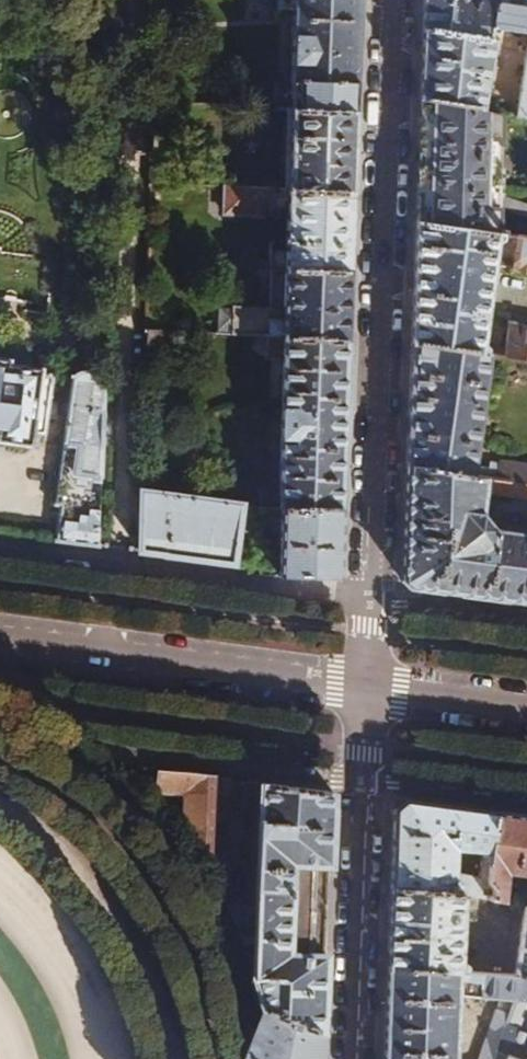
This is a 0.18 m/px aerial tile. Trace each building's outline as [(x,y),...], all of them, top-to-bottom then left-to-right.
[(357,112),(361,0),(279,0),(279,8),(294,9),(292,89),(277,89),(276,108),(294,108),(357,112)] [(422,101),(480,109),(495,39),(490,38),(492,27),(526,33),(526,0),(426,0),(422,101)] [(515,114),(526,116),(526,56),(515,114)] [(170,102),(153,101),(153,115),(162,115),(169,109),(170,102)] [(422,101),(418,220),(496,232),(500,112),(480,109),(422,101)] [(291,188),(354,192),(357,112),(294,108),(291,188)] [(151,167),(151,181),(166,182),(167,173),(159,168),(151,167)] [(277,188),(229,185),(227,213),(275,216),(277,188)] [(288,270),(352,273),(354,192),(291,188),(288,270)] [(418,220),(413,342),(490,354),(526,359),(526,326),(510,324),(506,349),(481,345),(497,239),(500,239),(504,237),(504,234),(496,232),(418,220)] [(521,236),(516,269),(526,270),(526,237),(521,236)] [(286,335),(349,339),(352,273),(288,270),(287,307),(235,303),(233,333),(286,335)] [(147,329),(146,348),(158,349),(168,341),(168,330),(147,329)] [(283,506),(344,510),(346,450),(348,450),(349,402),(347,401),(349,339),(286,335),(283,416),(281,490),(261,489),(260,505),(283,506)] [(490,354),(413,342),(409,466),(471,474),(490,354)] [(2,440),(30,444),(33,442),(34,432),(43,433),(47,431),(54,378),(52,375),(42,373),(43,368),(9,363),(11,351),(0,350),(0,438),(2,440)] [(58,540),(99,545),(101,506),(104,382),(73,377),(57,503),(63,505),(58,540)] [(526,482),(526,466),(492,460),(490,471),(481,469),(481,475),(486,476),(496,478),(526,482)] [(409,466),(405,580),(411,587),(457,593),(457,594),(507,602),(508,599),(526,602),(526,533),(496,529),(481,512),(486,476),(481,475),(471,474),(409,466)] [(496,478),(494,493),(526,498),(526,482),(496,478)] [(143,489),(141,550),(207,560),(234,563),(239,529),(247,531),(251,505),(143,489)] [(342,578),(344,510),(283,506),(281,575),(342,578)] [(182,797),(181,835),(210,881),(212,884),(214,775),(121,759),(153,789),(182,797)] [(262,1006),(324,1031),(328,953),(308,953),(312,863),(331,864),(333,790),(259,781),(255,900),(224,904),(231,914),(243,942),(254,941),(253,982),(262,1006)] [(490,889),(488,879),(499,810),(405,798),(395,807),(391,887),(461,891),(487,897),(490,889)] [(499,810),(488,879),(490,889),(487,897),(507,901),(511,875),(505,874),(506,870),(526,872),(526,814),(499,810)] [(391,887),(388,967),(456,971),(461,891),(391,887)] [(522,905),(514,975),(526,976),(526,906),(522,905)] [(384,1058),(455,1058),(457,994),(518,997),(526,976),(514,975),(482,973),(467,972),(456,971),(388,967),(384,1058)] [(526,976),(518,997),(526,998),(526,976)] [(324,1031),(262,1006),(243,1058),(325,1058),(324,1031)] [(497,1049),(507,1024),(511,1013),(501,1009),(481,1058),(494,1058),(497,1049)] [(497,1049),(522,1058),(526,1058),(526,1032),(507,1024),(497,1049)] [(497,1049),(494,1058),(522,1058),(497,1049)]
